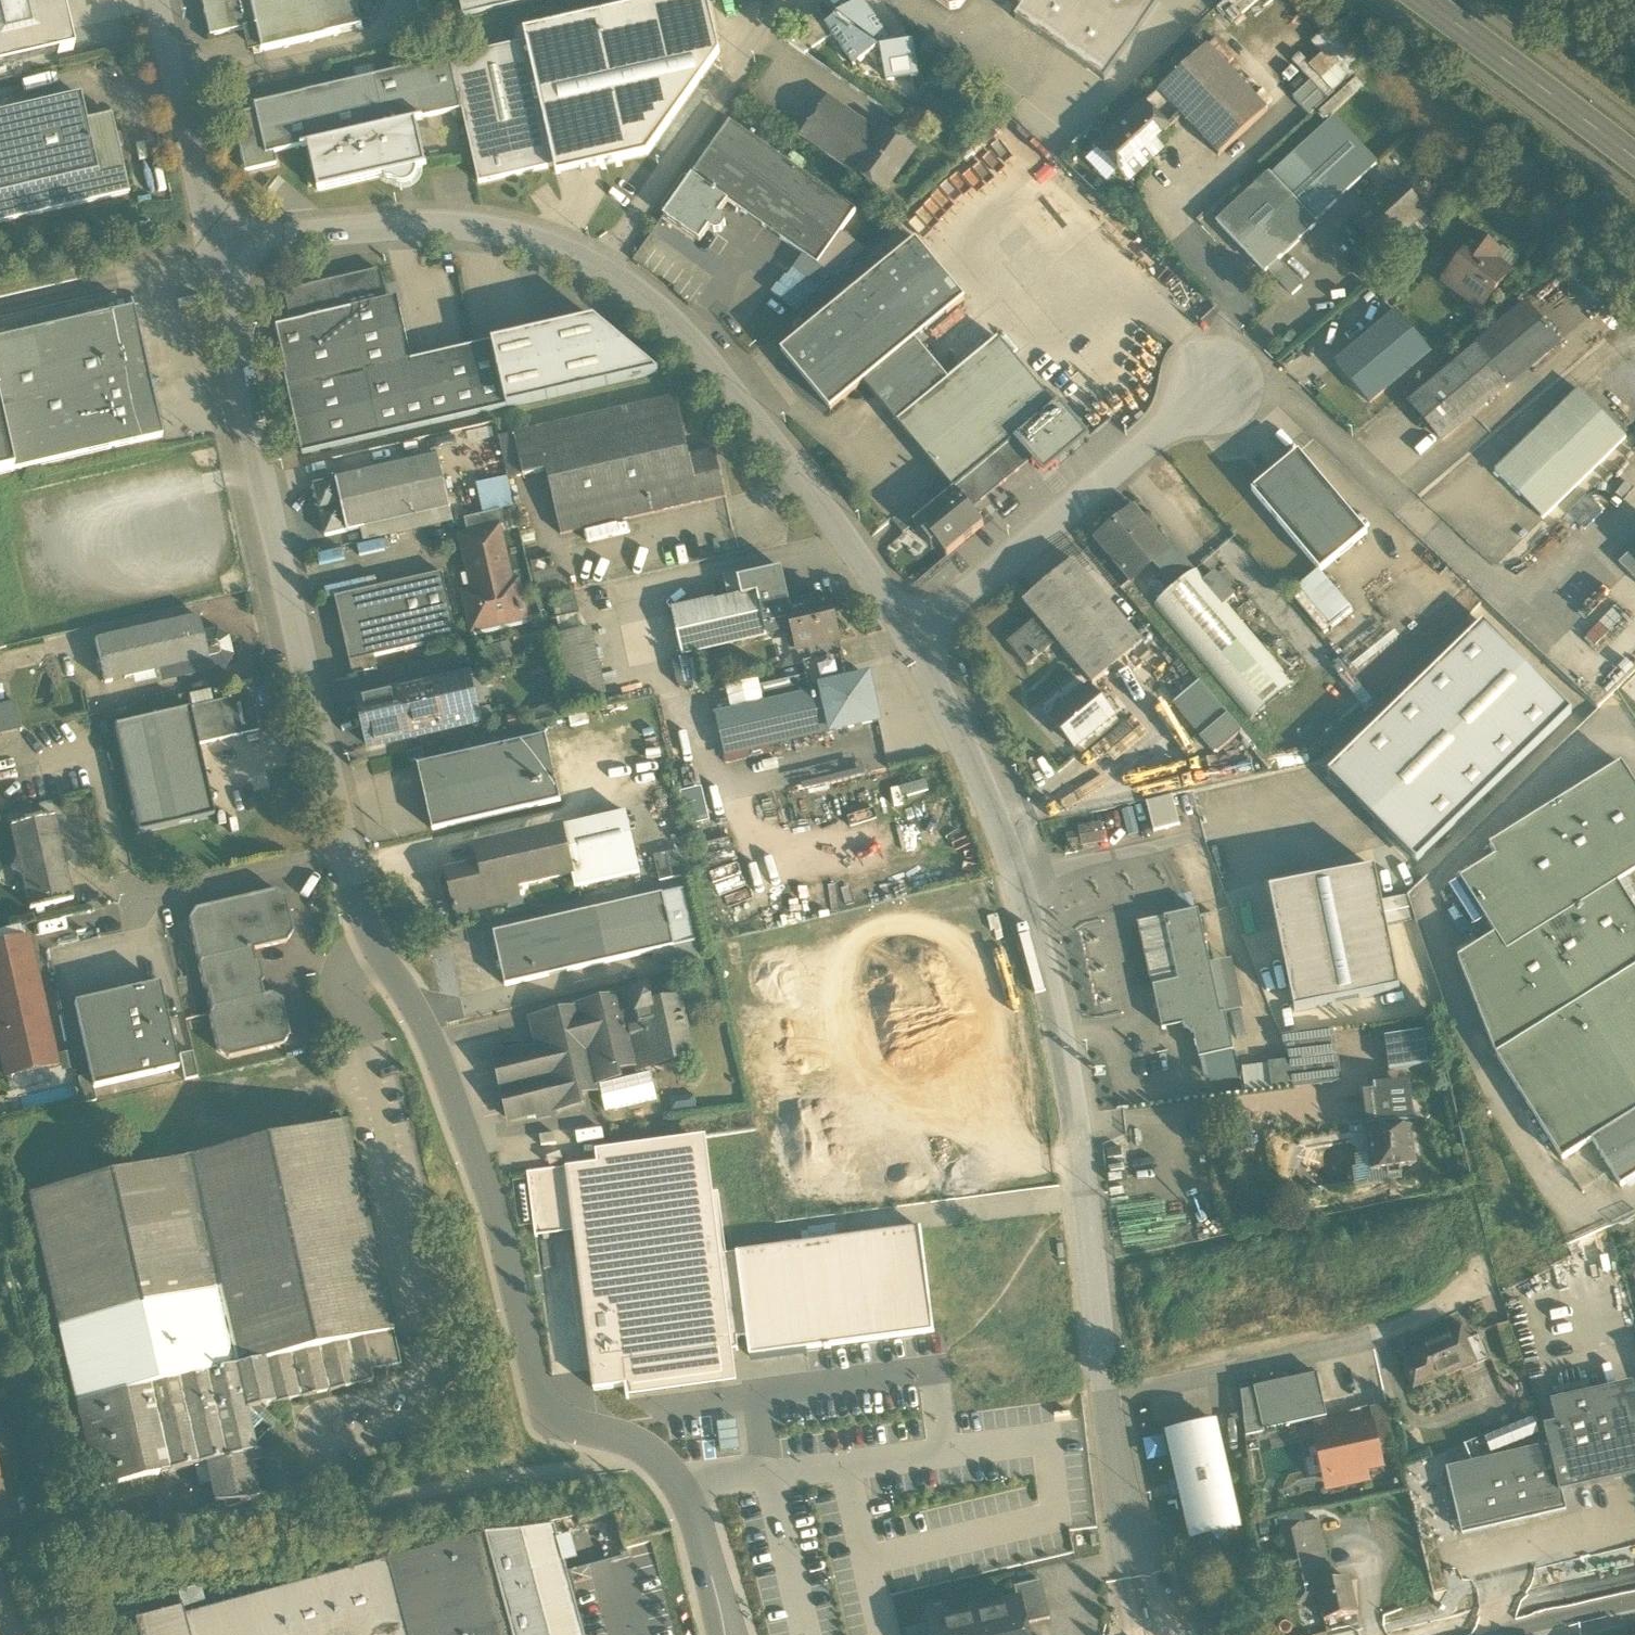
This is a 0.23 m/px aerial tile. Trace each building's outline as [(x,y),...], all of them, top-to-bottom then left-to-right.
[(56,53),(57,55),(72,52),(65,23),(53,26),(47,0),(0,0),(0,66),(56,53)] [(53,26),(65,23),(60,0),(47,0),(53,26)] [(254,27),(247,0),(201,0),(209,37),(254,27)] [(254,27),(259,52),(363,29),(357,0),(247,0),(254,27)] [(538,0),(460,0),(463,17),(538,0)] [(527,43),(528,43),(556,167),(555,168),(557,176),(648,156),(720,53),(708,0),(669,0),(525,32),(527,43)] [(950,10),(959,9),(965,0),(935,0),(950,10)] [(1023,9),(1029,0),(1009,0),(1023,9)] [(1156,0),(1029,0),(1023,9),(1015,19),(1104,81),(1159,2),(1156,0)] [(833,37),(854,67),(875,53),(887,45),(890,43),(863,3),(828,27),(827,28),(833,37)] [(789,45),(805,56),(806,56),(833,37),(827,28),(828,27),(820,14),(797,30),(802,36),(789,45)] [(527,43),(450,60),(461,111),(463,110),(479,185),(555,168),(556,167),(528,43),(527,43)] [(884,60),(888,82),(918,77),(912,47),(895,50),(891,51),(887,45),(875,53),(879,60),(883,58),(884,60)] [(1207,47),(1159,93),(1183,118),(1220,157),(1267,112),(1207,47)] [(57,55),(56,53),(0,66),(0,68),(57,55)] [(423,119),(461,111),(450,60),(253,104),(254,110),(232,115),(244,172),(275,165),(273,153),(302,147),(302,148),(308,147),(319,192),(384,177),(387,181),(393,182),(396,184),(407,186),(415,180),(418,170),(427,167),(417,122),(424,121),(423,119)] [(766,110),(796,132),(810,112),(779,91),(766,110)] [(1161,138),(1183,118),(1159,93),(1143,107),(1160,125),(1154,130),(1161,138)] [(97,174),(85,121),(79,96),(0,114),(0,196),(97,174)] [(803,137),(855,174),(881,137),(829,100),(803,137)] [(1098,149),(1126,178),(1141,164),(1144,167),(1161,151),(1154,144),(1161,138),(1154,130),(1160,125),(1143,107),(1098,149)] [(85,121),(97,174),(0,196),(0,223),(129,194),(111,115),(85,121)] [(739,129),(759,142),(766,132),(747,118),(739,129)] [(1332,121),(1270,178),(1285,194),(1289,191),(1302,205),(1299,208),(1314,225),(1376,167),(1332,121)] [(730,122),(692,177),(728,202),(763,227),(802,172),(759,142),(739,129),(730,122)] [(857,174),(884,193),(913,151),(885,131),(881,137),(855,174),(857,175),(857,174)] [(763,227),(818,265),(840,233),(856,210),(802,172),(763,227)] [(1316,227),(1314,225),(1299,208),(1302,205),(1289,191),(1285,194),(1270,178),(1269,176),(1218,223),(1265,274),(1316,227)] [(719,215),(728,202),(692,177),(664,217),(700,242),(709,229),(715,233),(721,232),(726,225),(725,219),(719,215)] [(1356,224),(1383,252),(1384,251),(1398,238),(1424,214),(1397,186),(1356,224)] [(1398,238),(1408,248),(1434,225),(1424,214),(1398,238)] [(840,233),(818,265),(835,276),(864,250),(840,233)] [(1445,284),(1480,311),(1510,273),(1494,261),(1497,257),(1496,253),(1474,236),(1470,237),(1458,253),(1458,257),(1463,260),(1445,284)] [(1384,251),(1393,261),(1408,248),(1398,238),(1384,251)] [(830,411),(863,383),(915,340),(964,299),(916,240),(782,353),(830,411)] [(1494,261),(1510,273),(1519,260),(1503,248),(1497,257),(1494,261)] [(332,281),(331,283),(332,284),(338,312),(352,309),(386,302),(387,299),(381,273),(378,271),(332,281)] [(289,323),(338,312),(332,284),(331,283),(329,282),(285,292),(283,295),(289,323)] [(352,309),(366,372),(407,363),(405,357),(410,356),(398,305),(393,306),(388,303),(386,302),(352,309)] [(1412,405),(1442,441),(1558,343),(1528,307),(1412,405)] [(0,339),(0,474),(12,472),(162,438),(151,390),(154,389),(159,382),(151,377),(148,378),(133,309),(0,339)] [(303,454),(381,436),(366,372),(352,309),(338,312),(289,323),(274,327),(303,454)] [(1336,365),(1370,404),(1430,354),(1396,314),(1336,365)] [(595,320),(493,343),(508,408),(658,374),(595,320)] [(954,491),(987,463),(1014,441),(1055,407),(998,339),(948,381),(897,423),(954,491)] [(863,383),(897,423),(948,381),(915,340),(863,383)] [(381,436),(508,408),(493,343),(411,362),(407,363),(366,372),(381,436)] [(1496,473),(1543,521),(1626,439),(1579,391),(1496,473)] [(547,472),(561,535),(727,497),(716,451),(690,457),(677,397),(514,434),(523,477),(547,472)] [(1060,403),(1055,407),(1061,415),(1066,410),(1060,403)] [(1055,468),(1090,438),(1066,410),(1061,415),(1055,407),(1014,441),(1031,461),(1035,466),(1036,465),(1038,469),(1052,470),(1055,467),(1055,468)] [(987,463),(1004,483),(1031,461),(1014,441),(987,463)] [(1252,493),(1320,574),(1367,535),(1298,453),(1252,493)] [(311,486),(323,538),(348,532),(451,509),(439,457),(337,480),(311,486)] [(1004,483),(987,463),(954,491),(967,506),(977,498),(981,503),(1004,483)] [(935,543),(947,557),(984,526),(971,511),(967,506),(954,491),(936,506),(917,522),(935,543)] [(917,522),(936,506),(925,492),(892,520),(903,533),(914,525),(913,524),(917,522)] [(1568,513),(1584,529),(1601,512),(1585,496),(1568,513)] [(967,506),(971,511),(981,503),(977,498),(967,506)] [(502,512),(504,522),(518,519),(516,509),(502,512)] [(1098,540),(1133,581),(1157,560),(1172,547),(1170,545),(1165,549),(1133,510),(1098,540)] [(465,520),(469,537),(499,530),(500,532),(506,531),(504,522),(502,512),(465,520)] [(931,546),(935,543),(917,522),(913,524),(914,525),(931,546)] [(465,595),(471,624),(524,612),(518,583),(512,585),(500,532),(499,530),(469,537),(462,538),(475,593),(465,595)] [(1162,576),(1175,590),(1194,574),(1172,547),(1157,560),(1167,572),(1162,576)] [(1634,582),(1634,554),(1633,552),(1619,565),(1634,582)] [(531,563),(533,575),(557,570),(554,558),(531,563)] [(1023,602),(1037,619),(1057,642),(1093,685),(1143,644),(1073,560),(1023,602)] [(738,578),(742,597),(757,593),(762,614),(788,609),(791,608),(782,568),(738,578)] [(1199,570),(1194,574),(1175,590),(1154,607),(1251,722),(1295,684),(1227,604),(1207,579),(1199,570)] [(1214,572),(1207,579),(1227,604),(1236,597),(1214,572)] [(336,599),(350,663),(376,658),(458,639),(443,574),(336,599)] [(724,577),(729,599),(742,597),(738,578),(737,574),(724,577)] [(1357,617),(1320,574),(1294,596),(1330,639),(1357,617)] [(536,585),(538,598),(562,592),(559,580),(536,585)] [(551,596),(554,608),(577,603),(574,591),(551,596)] [(767,635),(762,614),(757,593),(742,597),(729,599),(673,612),(683,655),(767,635)] [(792,630),(797,651),(810,648),(839,641),(830,599),(791,608),(788,609),(792,630)] [(580,615),(577,603),(554,608),(556,621),(580,615)] [(792,630),(788,609),(762,614),(767,635),(792,630)] [(524,612),(471,624),(474,633),(527,621),(524,612)] [(202,635),(202,633),(198,617),(95,640),(105,683),(157,672),(201,662),(203,671),(225,666),(231,656),(227,639),(217,632),(202,635)] [(1027,667),(1057,642),(1037,619),(1007,644),(1027,667)] [(1414,862),(1417,864),(1572,712),(1501,640),(1483,622),(1328,774),(1331,777),(1331,778),(1414,862)] [(560,640),(573,700),(604,693),(591,633),(560,640)] [(810,648),(813,661),(842,654),(839,641),(810,648)] [(804,663),(807,675),(810,690),(822,687),(849,681),(842,654),(813,661),(804,663)] [(350,663),(353,676),(379,670),(376,658),(350,663)] [(201,662),(157,672),(160,681),(203,671),(201,662)] [(715,714),(725,756),(832,732),(822,687),(810,690),(807,675),(760,686),(763,703),(715,714)] [(418,688),(429,734),(482,722),(482,720),(474,722),(465,680),(472,678),(472,676),(418,688)] [(822,687),(832,732),(879,721),(868,676),(849,681),(822,687)] [(482,720),(472,678),(465,680),(474,722),(482,720)] [(1174,704),(1218,755),(1242,735),(1241,735),(1242,734),(1199,683),(1174,704)] [(359,701),(370,748),(429,734),(418,688),(359,701)] [(1090,689),(1051,721),(1074,748),(1113,716),(1090,689)] [(250,695),(229,700),(190,708),(114,725),(139,832),(214,815),(207,786),(198,745),(237,736),(258,732),(250,695)] [(0,705),(0,736),(21,732),(14,702),(0,705)] [(418,766),(433,831),(561,802),(547,737),(418,766)] [(1485,921),(1496,938),(1507,955),(1617,885),(1634,873),(1634,787),(1621,765),(1490,848),(1497,859),(1460,882),(1485,921)] [(685,823),(709,820),(704,785),(680,788),(685,823)] [(902,801),(899,786),(883,789),(886,804),(902,801)] [(1147,803),(1154,832),(1180,826),(1173,797),(1147,803)] [(626,814),(563,829),(573,874),(572,874),(575,888),(640,873),(626,814)] [(22,875),(30,909),(39,907),(39,908),(43,907),(60,903),(64,902),(64,901),(73,900),(65,865),(72,855),(61,849),(53,815),(45,817),(45,816),(41,817),(40,817),(24,821),(19,822),(20,823),(11,825),(19,859),(12,869),(22,875)] [(1080,825),(1083,843),(1103,839),(1099,821),(1080,825)] [(481,870),(486,894),(504,890),(517,887),(572,874),(573,874),(563,829),(476,848),(481,870)] [(679,851),(666,854),(672,879),(685,876),(679,851)] [(666,854),(654,857),(659,882),(672,879),(666,854)] [(447,874),(456,915),(507,904),(504,890),(486,894),(481,870),(470,872),(470,869),(447,874)] [(1374,870),(1269,891),(1295,1013),(1400,991),(1387,927),(1382,902),(1374,870)] [(1485,921),(1460,882),(1449,889),(1474,928),(1485,921)] [(1496,1059),(1634,971),(1634,913),(1617,885),(1507,955),(1496,938),(1459,962),(1496,1059)] [(504,890),(507,904),(520,901),(517,887),(504,890)] [(218,1050),(228,1057),(283,1045),(290,1034),(282,999),(271,993),(264,995),(261,983),(263,979),(260,963),(256,961),(254,949),(287,942),(293,932),(286,897),(275,890),(195,908),(188,919),(203,986),(207,989),(212,1008),(209,1013),(218,1050)] [(684,890),(663,895),(675,948),(696,943),(684,890)] [(506,986),(675,948),(663,895),(494,933),(506,986)] [(1394,900),(1401,925),(1413,922),(1407,897),(1394,900)] [(1401,925),(1394,900),(1382,902),(1387,927),(1401,925)] [(1199,1059),(1233,1052),(1225,1014),(1220,1015),(1210,964),(1198,910),(1165,917),(1178,982),(1153,987),(1162,1030),(1183,1026),(1184,1029),(1191,1033),(1194,1033),(1199,1059)] [(1140,923),(1153,987),(1178,982),(1165,917),(1140,923)] [(6,1076),(57,1064),(44,1006),(28,937),(0,944),(0,1049),(6,1076)] [(1220,1015),(1225,1014),(1243,1011),(1232,960),(1210,964),(1220,1015)] [(672,971),(651,976),(654,988),(675,983),(672,971)] [(1496,1059),(1563,1163),(1592,1144),(1634,1117),(1634,971),(1496,1059)] [(90,1074),(93,1087),(178,1068),(159,983),(74,1002),(90,1074)] [(510,1115),(511,1119),(536,1114),(537,1118),(558,1113),(557,1109),(582,1103),(580,1094),(597,1090),(595,1084),(620,1078),(619,1069),(652,1062),(671,1057),(672,1063),(687,1059),(686,1054),(681,1033),(686,1031),(679,1000),(652,1007),(651,1001),(645,997),(639,999),(635,1004),(637,1014),(624,1017),(620,999),(603,1003),(603,1001),(576,1007),(577,1015),(561,1019),(562,1021),(535,1027),(534,1027),(539,1049),(523,1053),(522,1048),(495,1054),(497,1059),(492,1060),(499,1087),(503,1086),(505,1093),(500,1094),(506,1116),(510,1115)] [(577,1015),(576,1007),(532,1017),(535,1027),(562,1021),(561,1019),(577,1015)] [(1425,1029),(1390,1033),(1394,1068),(1430,1064),(1425,1029)] [(1291,1062),(1295,1087),(1338,1081),(1335,1056),(1331,1030),(1301,1034),(1305,1060),(1291,1062)] [(691,1052),(686,1031),(681,1033),(686,1054),(691,1052)] [(1305,1060),(1301,1034),(1282,1037),(1291,1062),(1305,1060)] [(179,1054),(185,1080),(197,1077),(192,1051),(179,1054)] [(1233,1052),(1199,1059),(1205,1086),(1240,1083),(1233,1052)] [(671,1057),(652,1062),(653,1067),(672,1063),(671,1057)] [(1291,1062),(1272,1064),(1275,1089),(1295,1087),(1291,1062)] [(1243,1068),(1246,1093),(1275,1089),(1272,1064),(1243,1068)] [(78,1077),(83,1102),(96,1099),(93,1087),(90,1074),(78,1077)] [(1387,1171),(1388,1178),(1401,1176),(1400,1169),(1415,1167),(1410,1128),(1411,1128),(1406,1089),(1362,1095),(1372,1167),(1372,1173),(1387,1171)] [(1219,1115),(1224,1155),(1255,1151),(1250,1111),(1219,1115)] [(1621,1190),(1634,1181),(1634,1117),(1592,1144),(1621,1190)] [(76,1404),(98,1399),(392,1333),(344,1123),(29,1194),(76,1404)] [(596,1151),(597,1163),(527,1172),(535,1235),(574,1230),(594,1389),(723,1373),(721,1352),(701,1194),(694,1138),(596,1151)] [(1402,1181),(1401,1176),(1388,1178),(1387,1171),(1372,1173),(1372,1167),(1353,1169),(1356,1191),(1389,1187),(1389,1183),(1402,1181)] [(718,1191),(701,1194),(721,1352),(738,1349),(736,1337),(747,1335),(749,1356),(934,1332),(921,1229),(726,1253),(718,1191)] [(1405,1368),(1415,1391),(1462,1371),(1458,1363),(1473,1357),(1466,1340),(1462,1332),(1412,1354),(1416,1363),(1405,1368)] [(255,1453),(254,1449),(252,1441),(264,1428),(247,1412),(260,1409),(264,1413),(269,1407),(372,1384),(370,1374),(369,1371),(376,1369),(376,1372),(400,1367),(392,1333),(98,1399),(118,1485),(118,1486),(196,1468),(258,1454),(258,1452),(255,1453)] [(1473,1357),(1476,1365),(1490,1359),(1479,1334),(1466,1340),(1473,1357)] [(1458,1363),(1462,1371),(1476,1365),(1473,1357),(1458,1363)] [(1254,1389),(1263,1432),(1327,1418),(1318,1375),(1254,1389)] [(1589,1396),(1593,1416),(1634,1406),(1634,1388),(1634,1385),(1589,1396)] [(1246,1436),(1263,1432),(1254,1389),(1242,1392),(1246,1436)] [(1593,1416),(1589,1396),(1552,1404),(1557,1423),(1545,1426),(1550,1446),(1447,1470),(1462,1536),(1567,1511),(1563,1492),(1634,1475),(1634,1406),(1593,1416)] [(76,1404),(95,1490),(118,1485),(98,1399),(76,1404)] [(1370,1408),(1379,1446),(1396,1442),(1387,1404),(1370,1408)] [(1356,1416),(1328,1422),(1331,1436),(1359,1430),(1356,1416)] [(720,1448),(738,1447),(737,1418),(718,1419),(720,1448)] [(1183,1494),(1194,1541),(1238,1531),(1213,1422),(1169,1432),(1180,1479),(1183,1494)] [(1343,1474),(1345,1483),(1365,1479),(1363,1469),(1377,1466),(1369,1428),(1359,1430),(1331,1436),(1328,1422),(1317,1424),(1329,1477),(1343,1474)] [(269,1432),(264,1428),(252,1441),(254,1449),(269,1432)] [(214,1505),(244,1506),(258,1501),(250,1467),(261,1465),(258,1454),(196,1468),(200,1487),(209,1485),(214,1505)] [(1332,1486),(1345,1483),(1343,1474),(1329,1477),(1332,1486)] [(1172,1497),(1183,1494),(1180,1479),(1168,1482),(1172,1497)] [(1280,1529),(1287,1559),(1290,1575),(1297,1606),(1320,1601),(1317,1587),(1333,1584),(1319,1520),(1280,1529)] [(522,1529),(551,1634),(586,1634),(555,1524),(554,1524),(522,1529)] [(522,1529),(486,1531),(486,1532),(389,1558),(184,1613),(190,1634),(551,1634),(522,1529)] [(1279,1577),(1290,1575),(1287,1559),(1275,1561),(1279,1577)] [(1320,1601),(1325,1622),(1358,1614),(1350,1580),(1333,1584),(1317,1587),(1320,1601)] [(1020,1603),(1025,1625),(1050,1619),(1041,1581),(1015,1587),(1019,1604),(1020,1603)] [(184,1586),(186,1603),(208,1600),(205,1583),(184,1586)] [(1025,1625),(1020,1603),(1019,1604),(1017,1604),(1019,1610),(934,1630),(933,1624),(931,1624),(933,1634),(1027,1634),(1025,1625)] [(134,1617),(139,1634),(190,1634),(184,1613),(182,1604),(134,1617)] [(134,1617),(121,1621),(125,1634),(139,1634),(134,1617)] [(24,1619),(10,1622),(12,1634),(27,1634),(24,1619)] [(906,1634),(933,1634),(931,1624),(905,1630),(906,1634)]
